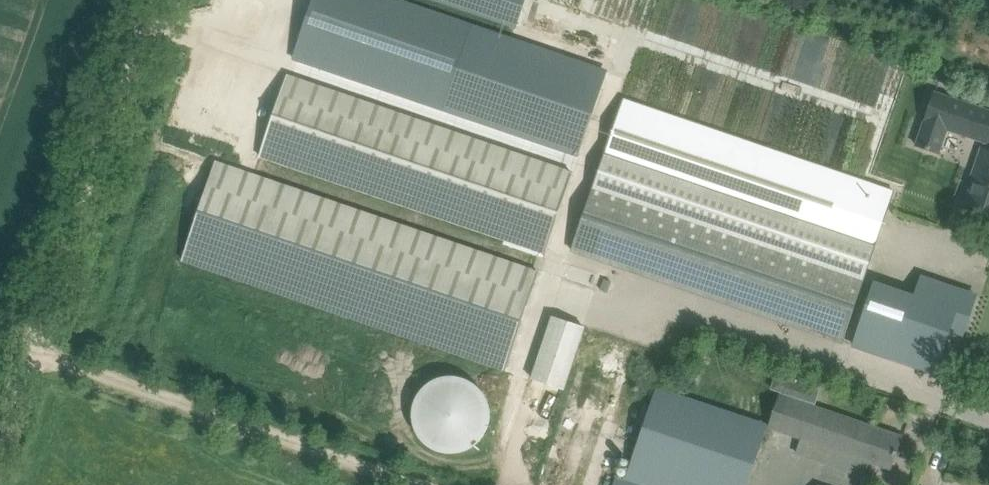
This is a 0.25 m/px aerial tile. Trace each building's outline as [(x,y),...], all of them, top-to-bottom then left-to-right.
[(577,152),(605,68),(405,0),(311,0),(292,55),(577,152)] [(524,0),(444,0),(516,25),(524,0)] [(258,154),(543,251),(571,168),(286,71),(258,154)] [(935,92),(916,145),(939,152),(947,128),(988,143),(988,111),(935,92)] [(602,162),(854,247),(873,253),(894,191),(623,100),(602,162)] [(988,211),(988,150),(983,148),(972,178),(975,179),(973,184),(967,203),(988,211)] [(180,258),(218,271),(503,368),(536,270),(214,160),(180,258)] [(570,248),(824,335),(843,341),(867,272),(594,179),(570,248)] [(874,282),(853,344),(935,372),(948,334),(963,290),(921,276),(915,296),(874,282)] [(570,388),(589,323),(552,312),(532,377),(570,388)] [(448,452),(452,453),(455,452),(459,452),(462,451),(465,450),(468,449),(471,447),(474,445),(477,443),(479,441),(482,439),(484,436),(486,433),(487,430),(489,427),(490,424),(490,420),(491,417),(491,413),(491,410),(490,407),(490,403),(489,400),(487,397),(486,394),(484,391),(482,388),(479,386),(477,383),(474,381),(471,380),(468,378),(465,377),(462,376),(459,375),(455,374),(452,374),(448,374),(445,375),(442,376),(438,377),(435,378),(432,380),(429,381),(427,383),(424,386),(422,388),(420,391),(418,394),(416,397),(415,400),(414,403),(413,407),(413,410),(413,413),(413,417),(413,420),(414,424),(415,427),(416,430),(418,433),(420,436),(422,439),(424,441),(427,443),(429,445),(432,447),(435,449),(438,450),(442,451),(445,452),(448,452)] [(780,393),(768,427),(892,470),(903,436),(780,393)] [(755,463),(763,441),(650,404),(625,481),(616,478),(613,484),(748,484),(755,463)]
